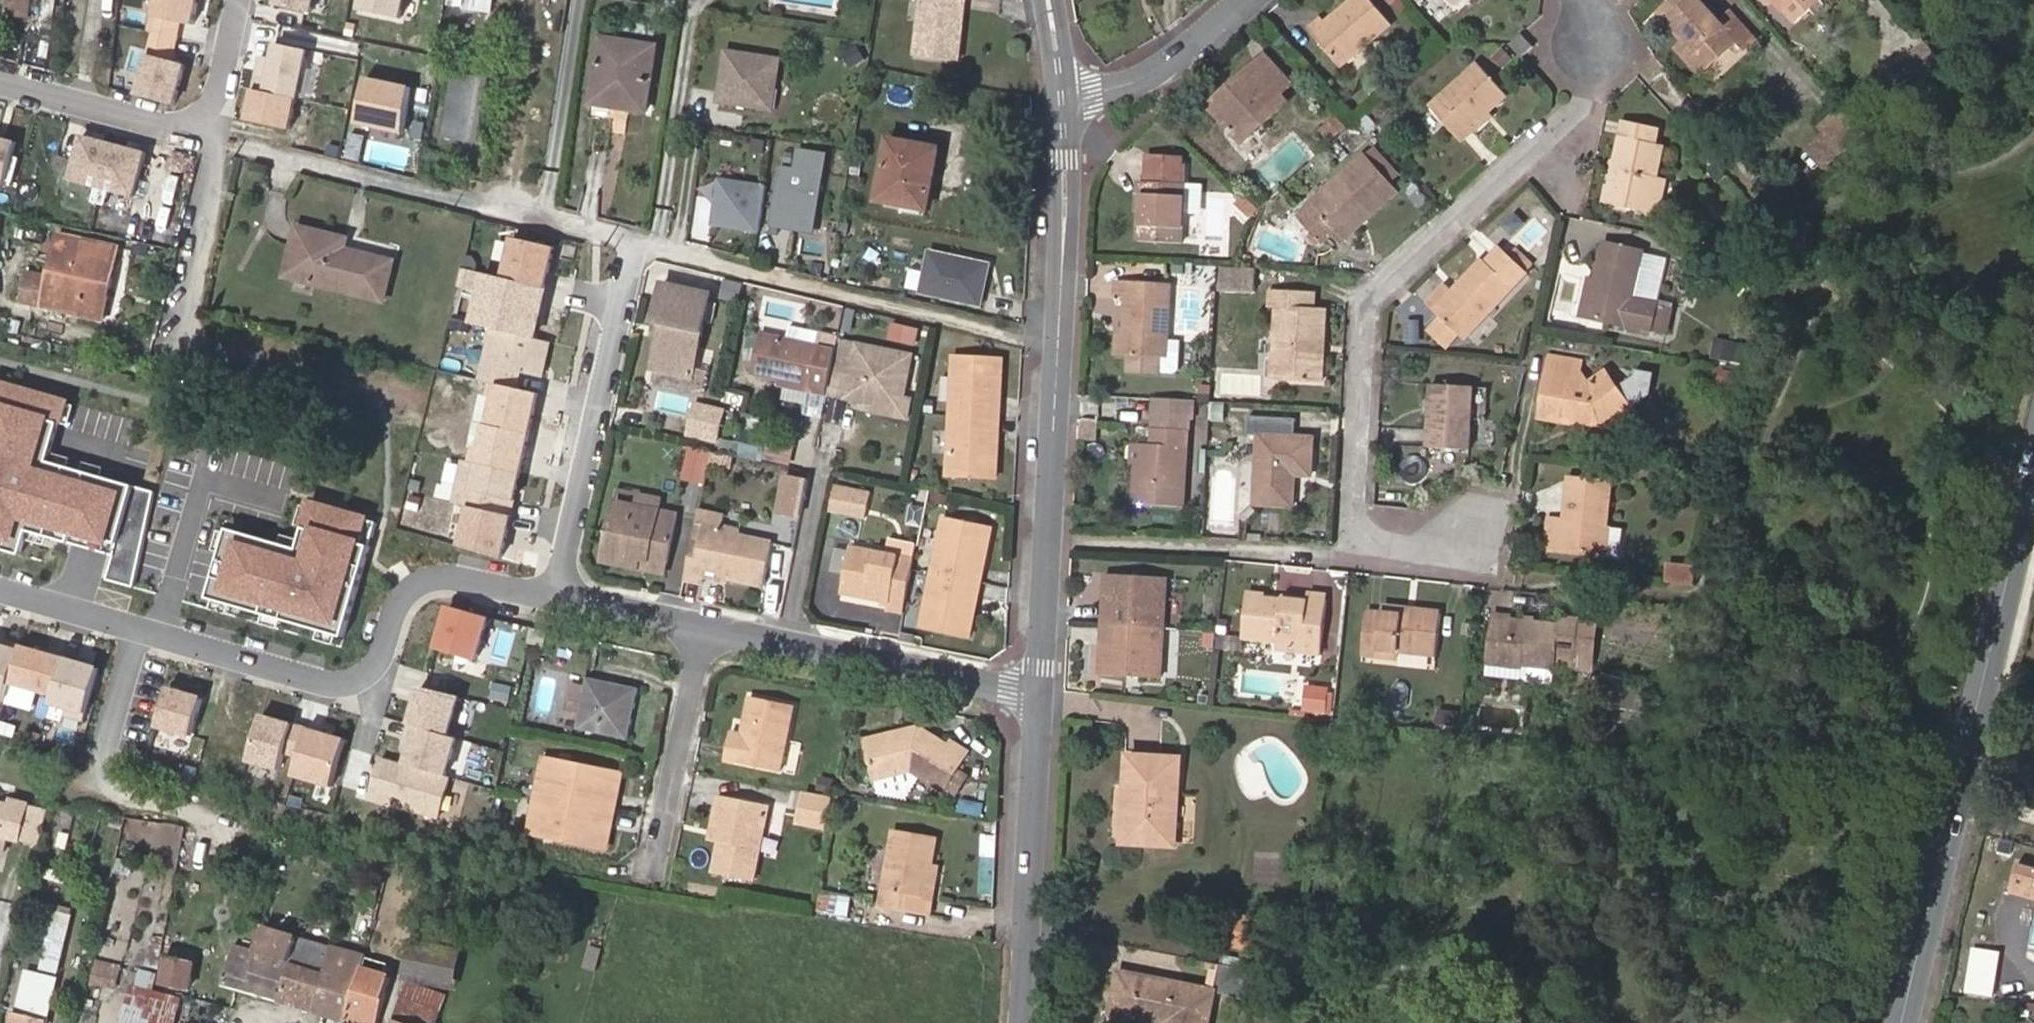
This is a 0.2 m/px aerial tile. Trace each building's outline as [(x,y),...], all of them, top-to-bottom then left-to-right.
[(28,16),(29,0),(0,0),(0,12),(28,16)] [(199,0),(158,0),(154,16),(152,15),(149,31),(178,37),(181,22),(193,24),(199,0)] [(315,0),(278,0),(277,5),(312,13),(315,0)] [(361,11),(401,19),(405,0),(364,0),(361,11)] [(449,5),(464,7),(463,9),(492,14),(494,0),(450,0),(449,5)] [(958,58),(964,0),(919,0),(913,53),(958,58)] [(1349,65),(1398,21),(1380,0),(1357,0),(1335,20),(1329,15),(1316,27),(1349,65)] [(1703,65),(1735,39),(1743,47),(1756,36),(1732,9),(1721,19),(1705,0),(1668,0),(1660,7),(1684,35),(1689,41),(1686,45),(1703,65)] [(1816,0),(1788,0),(1783,4),(1795,18),(1816,0)] [(1511,40),(1522,53),(1535,41),(1524,29),(1511,40)] [(1698,70),(1703,65),(1686,45),(1689,41),(1684,35),(1674,43),(1698,70)] [(657,46),(602,38),(592,103),(646,112),(657,46)] [(767,105),(776,47),(721,39),(712,96),(767,105)] [(1907,73),(1918,85),(1945,61),(1928,41),(1913,54),(1920,61),(1907,73)] [(299,100),(309,51),(277,44),(274,59),(264,57),(257,91),(297,99),(299,100)] [(1506,44),(1497,52),(1507,63),(1516,55),(1506,44)] [(1245,140),(1291,100),(1282,90),(1294,79),(1271,53),(1213,104),(1245,140)] [(175,105),(185,64),(149,54),(138,95),(175,105)] [(1901,65),(1907,73),(1920,61),(1913,54),(1901,65)] [(1509,92),(1482,60),(1433,104),(1464,140),(1491,116),(1486,112),(1509,92)] [(476,140),(479,119),(481,105),(485,81),(454,76),(444,135),(476,140)] [(406,133),(416,88),(401,85),(399,88),(384,85),(382,81),(367,78),(357,123),(406,133)] [(291,130),(297,99),(254,90),(248,122),(291,130)] [(495,121),(497,107),(481,105),(479,119),(495,121)] [(1829,138),(1842,153),(1867,132),(1843,105),(1819,126),(1829,138)] [(24,143),(6,138),(7,133),(0,131),(0,184),(13,187),(15,182),(21,184),(27,159),(21,157),(24,143)] [(144,196),(154,151),(89,134),(77,180),(104,186),(100,201),(114,205),(117,189),(144,196)] [(1829,138),(1810,154),(1824,170),(1842,153),(1829,138)] [(1651,213),(1659,177),(1665,147),(1624,139),(1610,204),(1651,213)] [(940,150),(891,141),(879,200),(930,210),(940,150)] [(794,171),(824,175),(827,155),(798,150),(794,171)] [(1338,233),(1392,185),(1367,156),(1300,214),(1326,243),(1338,233)] [(1139,235),(1183,240),(1186,210),(1189,180),(1191,164),(1151,159),(1150,175),(1145,175),(1139,235)] [(778,226),(785,227),(794,171),(787,170),(778,226)] [(794,171),(785,227),(814,232),(824,175),(794,171)] [(1669,179),(1659,177),(1651,213),(1661,215),(1669,179)] [(1204,212),(1207,182),(1189,180),(1186,210),(1204,212)] [(769,192),(722,185),(714,232),(762,239),(769,192)] [(1400,193),(1392,185),(1338,233),(1345,241),(1400,193)] [(1245,192),(1234,203),(1250,220),(1261,209),(1245,192)] [(299,228),(287,277),(385,300),(393,263),(344,251),(347,240),(299,228)] [(554,246),(510,235),(500,274),(544,285),(554,246)] [(61,236),(53,269),(70,273),(65,294),(108,304),(120,248),(61,236)] [(1606,243),(1598,282),(1590,321),(1655,334),(1661,306),(1658,305),(1634,300),(1644,251),(1606,243)] [(1468,293),(1444,319),(1465,339),(1528,274),(1502,250),(1490,261),(1486,257),(1460,285),(1468,293)] [(977,307),(987,265),(928,251),(918,293),(977,307)] [(1644,251),(1634,300),(1658,305),(1669,256),(1644,251)] [(108,304),(65,294),(70,273),(53,269),(52,276),(29,272),(23,303),(104,320),(108,304)] [(550,287),(481,271),(468,323),(538,340),(550,287)] [(1119,296),(1117,324),(1116,352),(1122,352),(1121,370),(1151,372),(1151,369),(1152,354),(1159,354),(1162,284),(1108,280),(1107,296),(1119,296)] [(1590,321),(1598,282),(1589,280),(1581,319),(1590,321)] [(707,293),(659,283),(651,321),(662,324),(659,339),(655,338),(649,368),(689,377),(707,293)] [(1436,310),(1444,319),(1468,293),(1460,285),(1436,310)] [(1317,350),(1322,351),(1325,311),(1313,311),(1313,295),(1271,293),(1269,312),(1278,312),(1274,363),(1280,364),(1279,384),(1315,386),(1317,350)] [(1672,308),(1661,306),(1655,334),(1668,336),(1672,308)] [(1424,316),(1405,316),(1405,342),(1423,343),(1424,316)] [(813,343),(816,329),(786,323),(783,337),(813,343)] [(1116,352),(1117,324),(1110,324),(1108,351),(1116,352)] [(913,342),(916,330),(903,326),(900,338),(913,342)] [(776,377),(809,383),(817,344),(813,343),(783,337),(756,331),(749,370),(776,377)] [(1718,337),(1713,358),(1743,364),(1748,343),(1718,337)] [(825,386),(824,389),(871,398),(883,401),(900,391),(908,354),(853,342),(835,338),(833,347),(825,386)] [(825,386),(833,347),(817,344),(809,383),(825,386)] [(946,354),(942,470),(991,472),(992,438),(985,437),(985,415),(986,392),(994,393),(996,356),(946,354)] [(1171,354),(1159,354),(1152,354),(1151,369),(1170,370),(1171,354)] [(1550,358),(1548,375),(1580,379),(1580,377),(1582,363),(1550,358)] [(1580,379),(1548,375),(1542,417),(1583,423),(1583,431),(1601,433),(1636,408),(1608,369),(1586,384),(1580,377),(1580,379)] [(1654,394),(1657,374),(1636,371),(1636,376),(1621,387),(1636,408),(1654,394)] [(0,377),(0,549),(23,556),(30,530),(119,555),(112,579),(135,585),(162,488),(57,458),(73,398),(0,377)] [(807,391),(809,383),(776,377),(774,384),(807,391)] [(1427,445),(1469,448),(1473,384),(1431,381),(1427,445)] [(907,393),(900,391),(883,401),(871,398),(869,408),(903,415),(907,393)] [(993,415),(994,393),(986,392),(985,415),(993,415)] [(1190,429),(1191,399),(1159,398),(1157,427),(1190,429)] [(718,412),(692,407),(686,435),(712,441),(718,412)] [(985,437),(992,438),(993,415),(985,415),(985,437)] [(1133,501),(1186,504),(1190,429),(1157,427),(1156,443),(1142,442),(1141,464),(1135,464),(1133,501)] [(738,454),(767,456),(769,433),(740,430),(738,454)] [(1294,505),(1296,474),(1312,474),(1313,438),(1262,435),(1258,503),(1294,505)] [(687,446),(683,482),(708,484),(711,448),(687,446)] [(715,450),(712,464),(733,469),(736,455),(715,450)] [(509,515),(519,473),(462,460),(452,501),(468,505),(509,515)] [(788,471),(779,508),(799,512),(806,476),(788,471)] [(1602,529),(1607,529),(1611,485),(1570,481),(1566,523),(1549,522),(1546,553),(1599,557),(1602,529)] [(862,514),(866,492),(831,484),(827,506),(862,514)] [(617,489),(614,503),(653,511),(656,497),(617,489)] [(299,552),(233,534),(215,599),(346,635),(378,518),(314,501),(299,552)] [(653,511),(614,503),(602,562),(637,569),(639,560),(664,565),(675,515),(653,511)] [(499,557),(509,515),(468,505),(458,548),(499,557)] [(911,505),(910,524),(923,525),(925,506),(911,505)] [(937,517),(927,572),(977,582),(987,527),(937,517)] [(693,521),(689,542),(697,543),(701,523),(693,521)] [(689,542),(681,578),(702,582),(704,571),(716,574),(727,576),(726,580),(763,587),(772,543),(739,537),(740,531),(701,523),(697,543),(689,542)] [(1625,531),(1607,529),(1602,529),(1599,557),(1621,559),(1625,531)] [(912,557),(915,542),(887,537),(884,552),(912,557)] [(884,608),(901,611),(912,557),(884,552),(847,545),(837,591),(877,600),(885,601),(884,606),(884,608)] [(639,560),(637,569),(662,574),(664,565),(639,560)] [(1669,564),(1666,581),(1696,583),(1700,567),(1669,564)] [(977,582),(927,572),(917,624),(967,634),(977,582)] [(1166,628),(1169,578),(1108,574),(1105,603),(1121,605),(1119,626),(1117,645),(1102,644),(1100,672),(1163,676),(1166,628)] [(1267,601),(1268,596),(1266,596),(1266,594),(1249,593),(1245,638),(1279,641),(1278,648),(1322,652),(1328,600),(1309,598),(1308,600),(1283,597),(1282,603),(1267,601)] [(471,655),(481,612),(442,602),(431,645),(471,655)] [(1384,604),(1384,611),(1414,614),(1414,607),(1384,604)] [(1414,614),(1384,611),(1367,609),(1363,653),(1381,654),(1381,647),(1437,652),(1440,610),(1414,607),(1414,614)] [(1561,620),(1560,624),(1493,618),(1488,664),(1526,667),(1526,664),(1557,667),(1559,649),(1576,651),(1579,621),(1561,620)] [(544,632),(527,628),(524,644),(541,647),(544,632)] [(23,645),(5,640),(4,645),(0,644),(0,699),(7,700),(12,681),(23,645)] [(56,693),(66,656),(23,645),(12,681),(56,693)] [(93,719),(108,667),(66,656),(56,693),(53,701),(67,705),(65,712),(93,719)] [(624,707),(629,708),(634,687),(583,677),(572,728),(624,739),(628,716),(622,715),(624,707)] [(448,734),(459,695),(420,684),(409,723),(448,734)] [(1328,710),(1331,685),(1312,684),(1309,708),(1328,710)] [(192,734),(203,697),(169,687),(158,725),(192,734)] [(745,696),(738,734),(737,738),(733,743),(726,742),(722,762),(777,772),(790,705),(745,696)] [(1443,707),(1438,728),(1457,733),(1463,712),(1443,707)] [(300,755),(307,727),(262,714),(249,759),(280,768),(285,751),(300,755)] [(446,774),(456,736),(448,734),(409,723),(405,739),(412,741),(406,762),(446,774)] [(332,785),(346,738),(307,727),(300,755),(294,774),(332,785)] [(914,727),(902,730),(904,735),(895,738),(889,734),(863,740),(869,763),(879,760),(883,776),(908,770),(920,777),(941,790),(942,789),(953,796),(965,777),(954,770),(966,750),(951,740),(947,745),(945,746),(914,727)] [(904,735),(902,730),(889,734),(895,738),(904,735)] [(737,738),(738,734),(727,732),(726,742),(733,743),(737,738)] [(434,814),(446,774),(406,762),(376,754),(365,794),(404,805),(405,801),(415,804),(414,808),(434,814)] [(1180,760),(1134,757),(1129,839),(1176,842),(1180,760)] [(542,758),(535,794),(613,808),(620,773),(542,758)] [(873,779),(883,776),(879,760),(869,763),(873,779)] [(906,799),(920,777),(908,770),(883,776),(873,779),(877,794),(906,799)] [(828,795),(831,780),(817,777),(814,792),(828,795)] [(613,808),(535,794),(528,830),(605,844),(613,808)] [(831,799),(807,794),(801,824),(826,829),(831,799)] [(720,832),(718,841),(712,872),(752,880),(767,804),(716,795),(713,812),(718,814),(715,831),(720,832)] [(961,799),(959,811),(983,815),(985,803),(961,799)] [(7,866),(11,851),(13,852),(24,809),(15,806),(14,811),(0,808),(0,864),(7,866)] [(30,818),(32,811),(24,809),(13,852),(22,854),(30,818)] [(708,839),(718,841),(720,832),(715,831),(718,814),(713,812),(708,839)] [(41,859),(50,823),(30,818),(22,854),(41,859)] [(924,898),(929,866),(934,839),(890,831),(877,905),(929,914),(932,899),(924,898)] [(2003,893),(2033,900),(2033,869),(2010,864),(2003,893)] [(937,868),(929,866),(924,898),(932,899),(937,868)] [(50,868),(47,879),(69,885),(72,873),(50,868)] [(834,897),(820,894),(818,911),(831,913),(834,897)] [(1257,935),(1260,919),(1241,916),(1239,932),(1257,935)] [(415,923),(404,981),(453,991),(462,951),(455,950),(459,932),(415,923)] [(28,973),(17,1020),(15,1019),(14,1022),(48,1022),(70,929),(53,925),(40,976),(28,973)] [(224,987),(246,994),(313,1013),(331,949),(298,939),(299,937),(265,926),(257,952),(253,951),(236,947),(224,987)] [(186,935),(173,932),(162,984),(188,992),(196,953),(183,949),(186,935)] [(1256,945),(1257,935),(1239,932),(1237,942),(1256,945)] [(590,944),(583,967),(598,971),(605,948),(590,944)] [(313,1013),(326,1016),(347,1022),(364,962),(363,961),(363,958),(331,949),(313,1013)] [(91,984),(117,990),(123,963),(97,957),(91,984)] [(347,1022),(349,1022),(375,1022),(381,999),(379,998),(388,969),(364,962),(347,1022)] [(1248,995),(1252,969),(1221,963),(1216,989),(1248,995)] [(1216,989),(1120,970),(1112,1013),(1161,1022),(1209,1022),(1216,989)] [(404,983),(392,1022),(438,1022),(445,996),(404,983)] [(124,1022),(175,1022),(181,1000),(133,988),(124,1022)]
